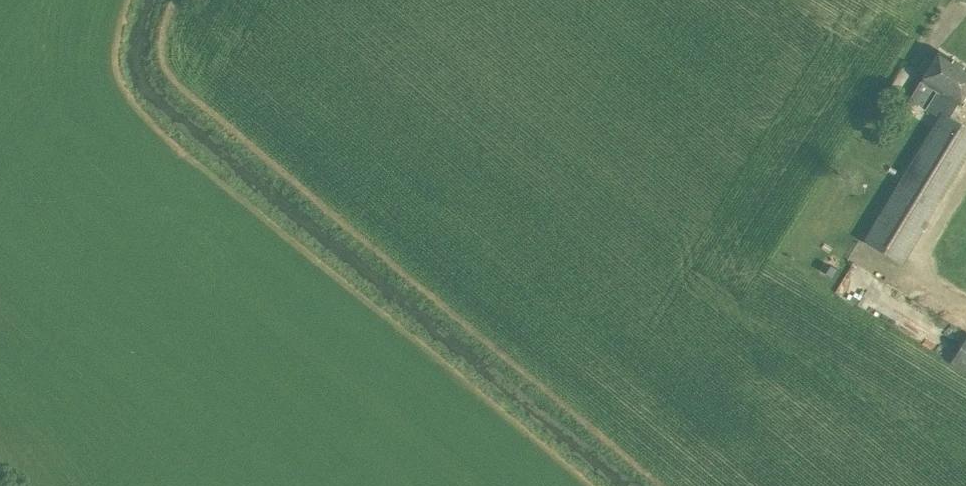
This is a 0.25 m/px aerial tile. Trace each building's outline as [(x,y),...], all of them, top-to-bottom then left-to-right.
[(951,101),(958,105),(965,93),(965,68),(939,52),(933,62),(924,56),(916,70),(924,75),(909,100),(921,107),(932,89),(936,91),(925,110),(940,119),(897,189),(885,182),(872,205),(883,212),(864,242),(901,264),(965,156),(965,128),(943,115),(951,101)] [(823,263),(819,271),(830,277),(834,269),(823,263)] [(862,266),(846,283),(856,292),(872,274),(862,266)] [(950,364),(965,374),(965,337),(950,364)]
